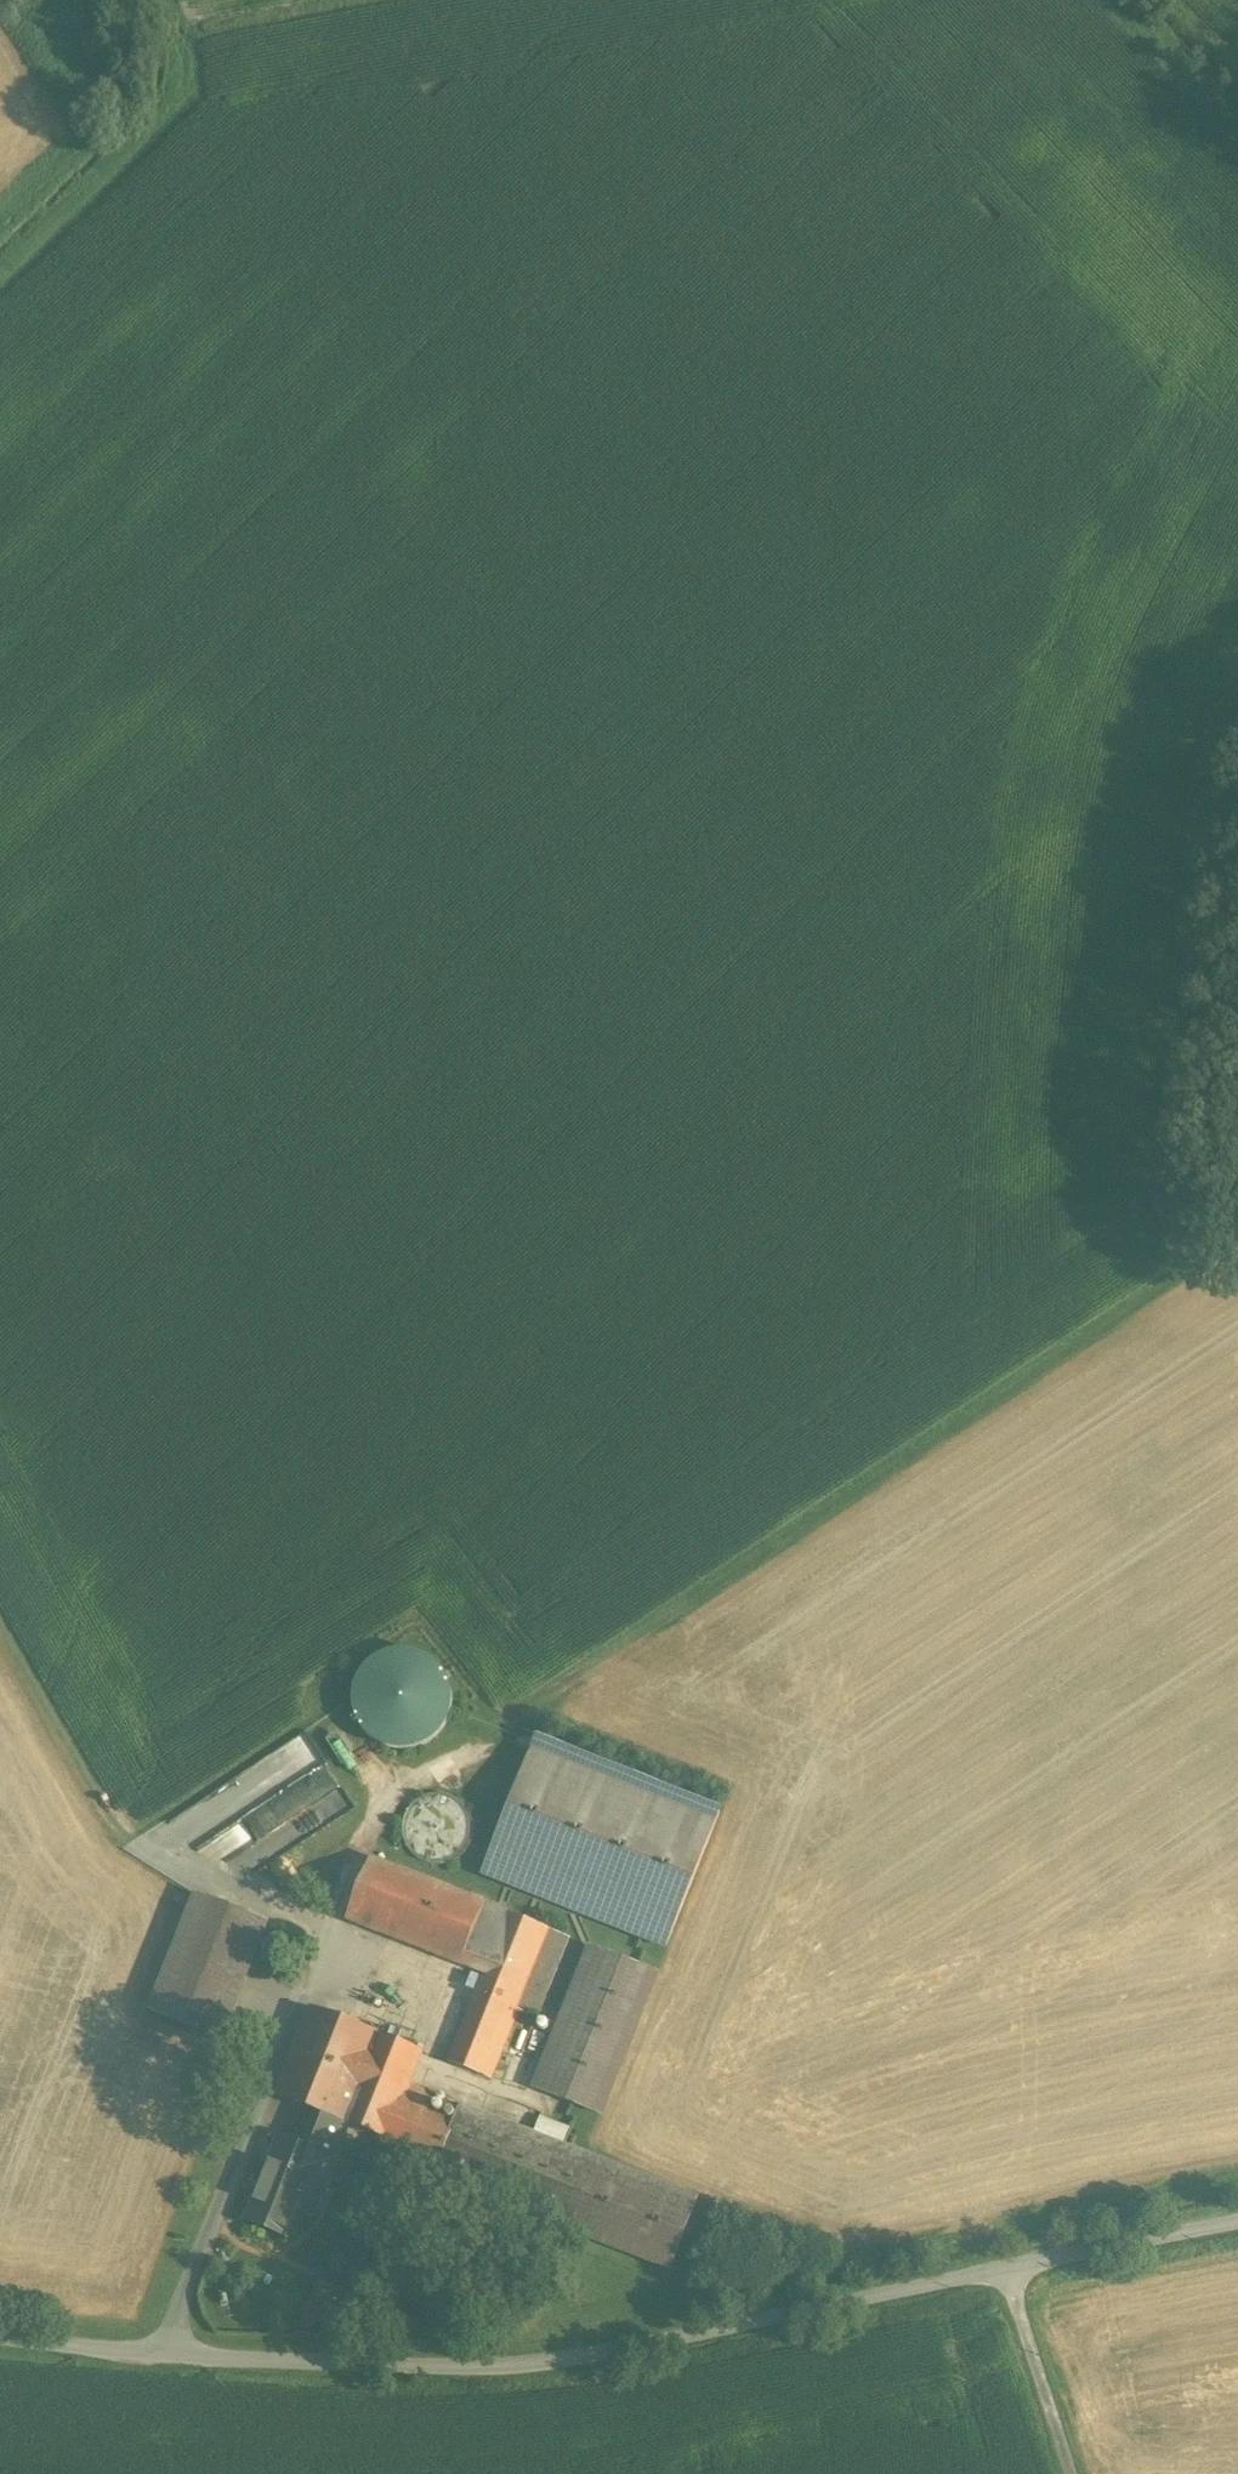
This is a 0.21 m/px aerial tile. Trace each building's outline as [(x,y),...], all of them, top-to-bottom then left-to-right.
[(354,1707),(356,1717),(361,1726),(367,1734),(375,1741),(385,1746),(395,1749),(405,1749),(415,1748),(425,1744),(434,1739),(441,1731),(447,1723),(451,1713),(453,1703),(452,1693),(449,1683),(445,1673),(438,1665),(430,1659),(421,1654),(411,1651),(401,1650),(391,1652),(381,1655),(372,1661),(365,1668),(359,1677),(355,1686),(353,1697),(354,1707)] [(301,1840),(355,1807),(309,1731),(206,1793),(227,1826),(210,1836),(225,1860),(289,1821),(301,1840)] [(483,1872),(666,1945),(720,1811),(542,1740),(514,1811),(508,1809),(483,1872)] [(402,1821),(402,1832),(404,1842),(410,1850),(417,1857),(426,1862),(436,1864),(447,1863),(456,1859),(464,1853),(470,1844),(473,1835),(474,1824),(471,1814),(466,1806),(458,1799),(449,1794),(439,1792),(429,1793),(420,1797),(412,1803),(406,1812),(402,1821)] [(568,1938),(372,1859),(348,1920),(485,1972),(449,2062),(490,2078),(518,2009),(536,2017),(568,1938)] [(266,1923),(197,1896),(151,2010),(220,2038),(266,1923)] [(535,2089),(599,2114),(656,1971),(591,1946),(535,2089)] [(311,2007),(275,2095),(317,2111),(349,2124),(387,2139),(387,2138),(439,2159),(440,2159),(455,2123),(453,2123),(426,2112),(432,2096),(408,2086),(422,2051),(311,2007)] [(439,2159),(433,2174),(569,2228),(596,2159),(562,2146),(569,2129),(540,2118),(533,2135),(460,2105),(453,2123),(455,2123),(440,2159),(439,2159)] [(293,2143),(280,2138),(273,2154),(278,2156),(264,2190),(260,2188),(248,2219),(287,2235),(301,2200),(312,2205),(323,2177),(329,2180),(337,2161),(335,2160),(349,2124),(317,2111),(306,2137),(297,2134),(293,2143)] [(596,2159),(569,2228),(595,2239),(670,2268),(697,2199),(596,2159)] [(334,2309),(353,2316),(371,2265),(352,2258),(345,2277),(334,2309)] [(334,2309),(345,2277),(328,2271),(317,2303),(334,2309)]
